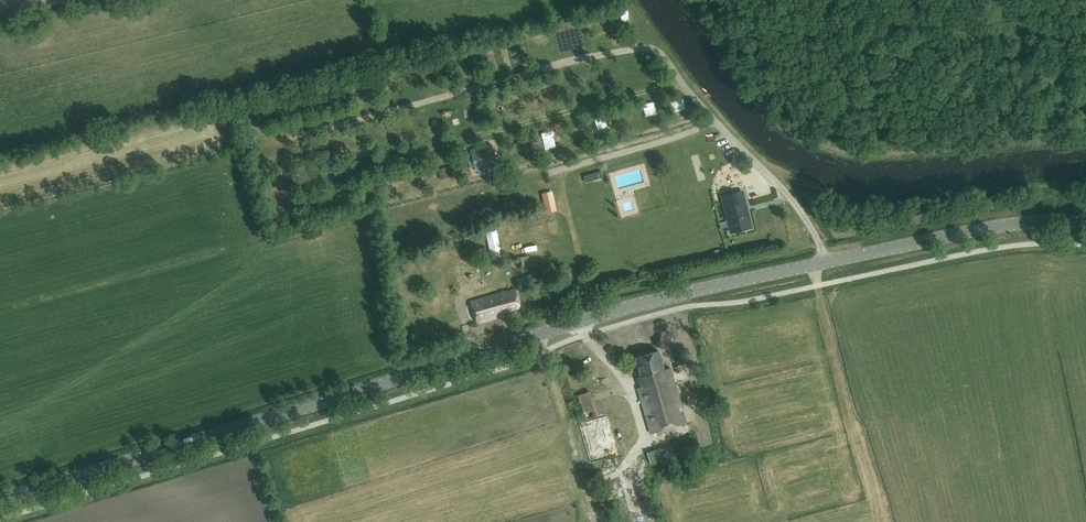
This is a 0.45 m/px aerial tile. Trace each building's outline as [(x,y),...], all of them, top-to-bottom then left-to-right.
[(627,8),(619,11),(624,22),(632,19),(627,8)] [(432,57),(436,66),(444,62),(440,53),(432,57)] [(542,80),(543,92),(554,92),(554,79),(542,80)] [(521,85),(510,89),(514,99),(525,96),(521,85)] [(676,111),(688,110),(687,98),(675,99),(676,111)] [(574,137),(584,135),(581,122),(571,124),(574,137)] [(552,129),(542,131),(545,144),(555,142),(552,129)] [(719,137),(711,139),(713,146),(721,144),(719,137)] [(492,143),(470,150),(476,172),(478,171),(479,175),(491,172),(490,167),(498,165),(492,143)] [(442,167),(444,176),(450,174),(448,165),(442,167)] [(541,193),(546,213),(557,210),(553,191),(541,193)] [(724,202),(731,232),(751,227),(744,197),(724,202)] [(536,233),(548,232),(547,220),(535,221),(536,233)] [(493,245),(501,244),(499,228),(491,229),(493,245)] [(502,312),(520,307),(515,289),(505,292),(471,302),(477,323),(503,315),(502,312)] [(651,434),(687,423),(672,368),(664,370),(659,351),(635,358),(641,377),(639,377),(642,387),(638,388),(651,434)] [(677,373),(684,371),(681,365),(675,367),(677,373)] [(647,452),(651,465),(659,463),(655,450),(647,452)]
